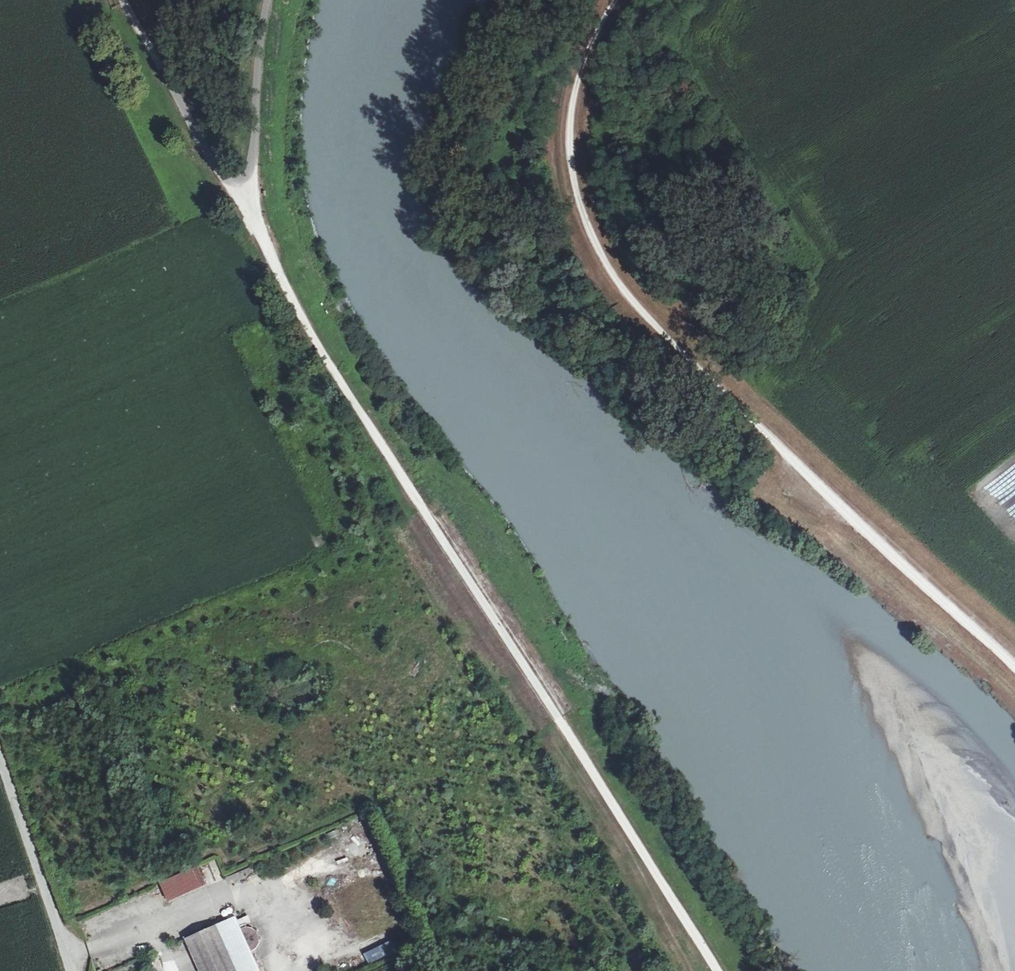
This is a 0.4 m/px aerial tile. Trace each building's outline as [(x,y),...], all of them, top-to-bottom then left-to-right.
[(198,867),(161,883),(170,901),(206,885),(198,867)] [(240,926),(251,922),(248,915),(238,919),(240,926)] [(187,940),(201,970),(260,970),(236,917),(187,940)] [(392,939),(363,952),(369,964),(398,951),(392,939)]
